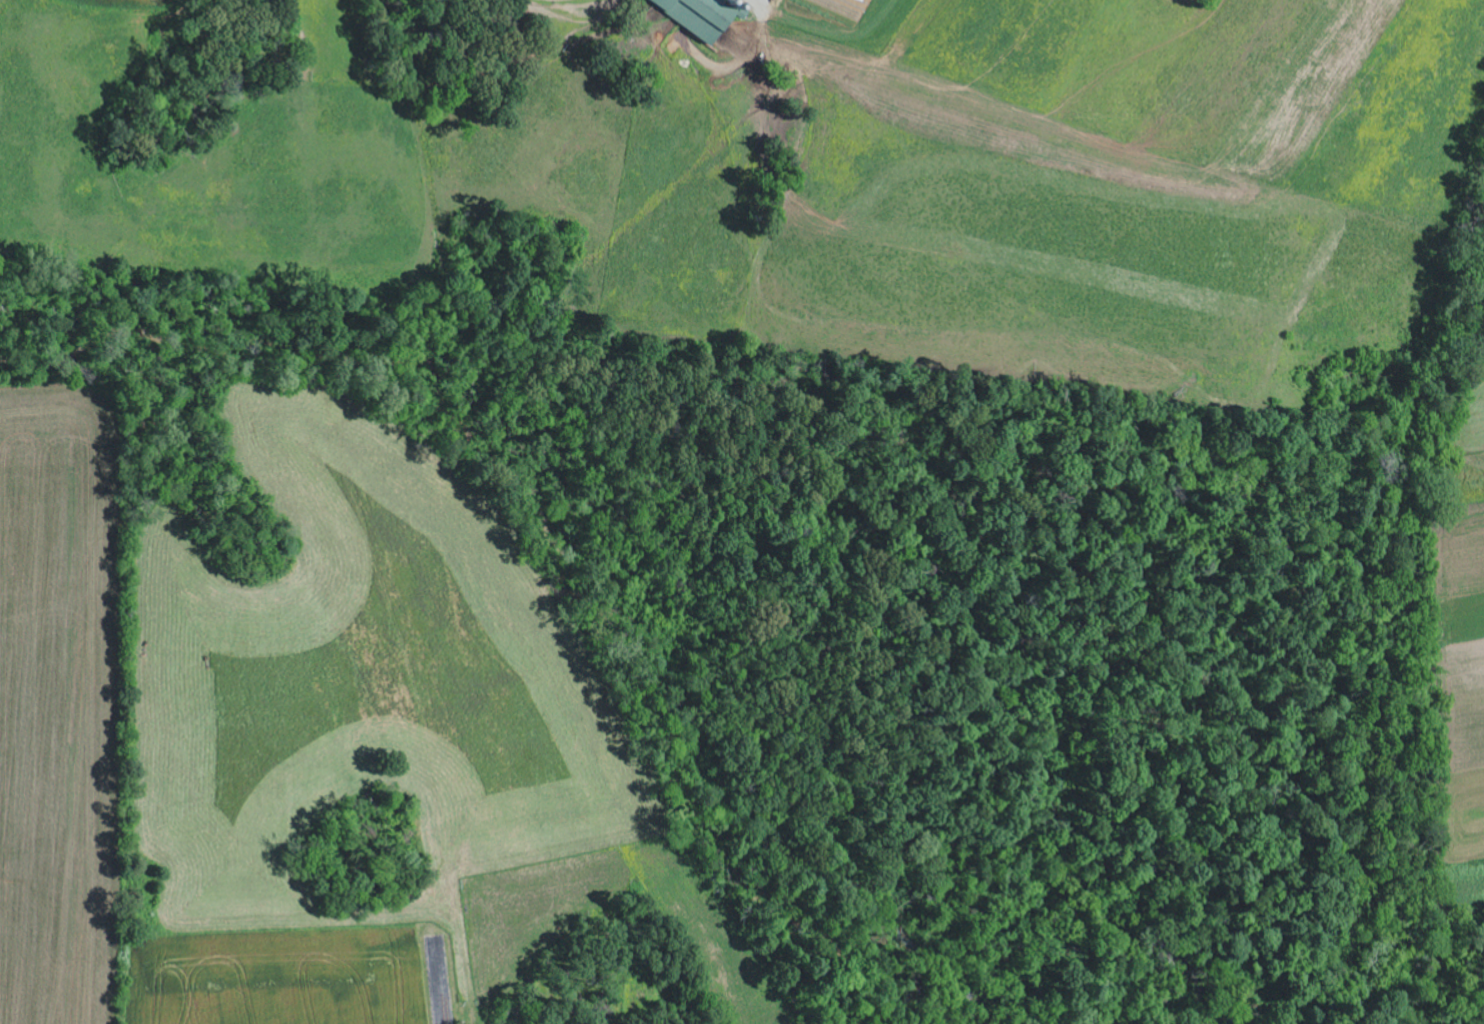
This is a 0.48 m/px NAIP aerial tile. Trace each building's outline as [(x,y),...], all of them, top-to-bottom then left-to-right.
[(743,11),(726,0),(721,0),(647,0),(646,2),(719,49),(743,11)]
